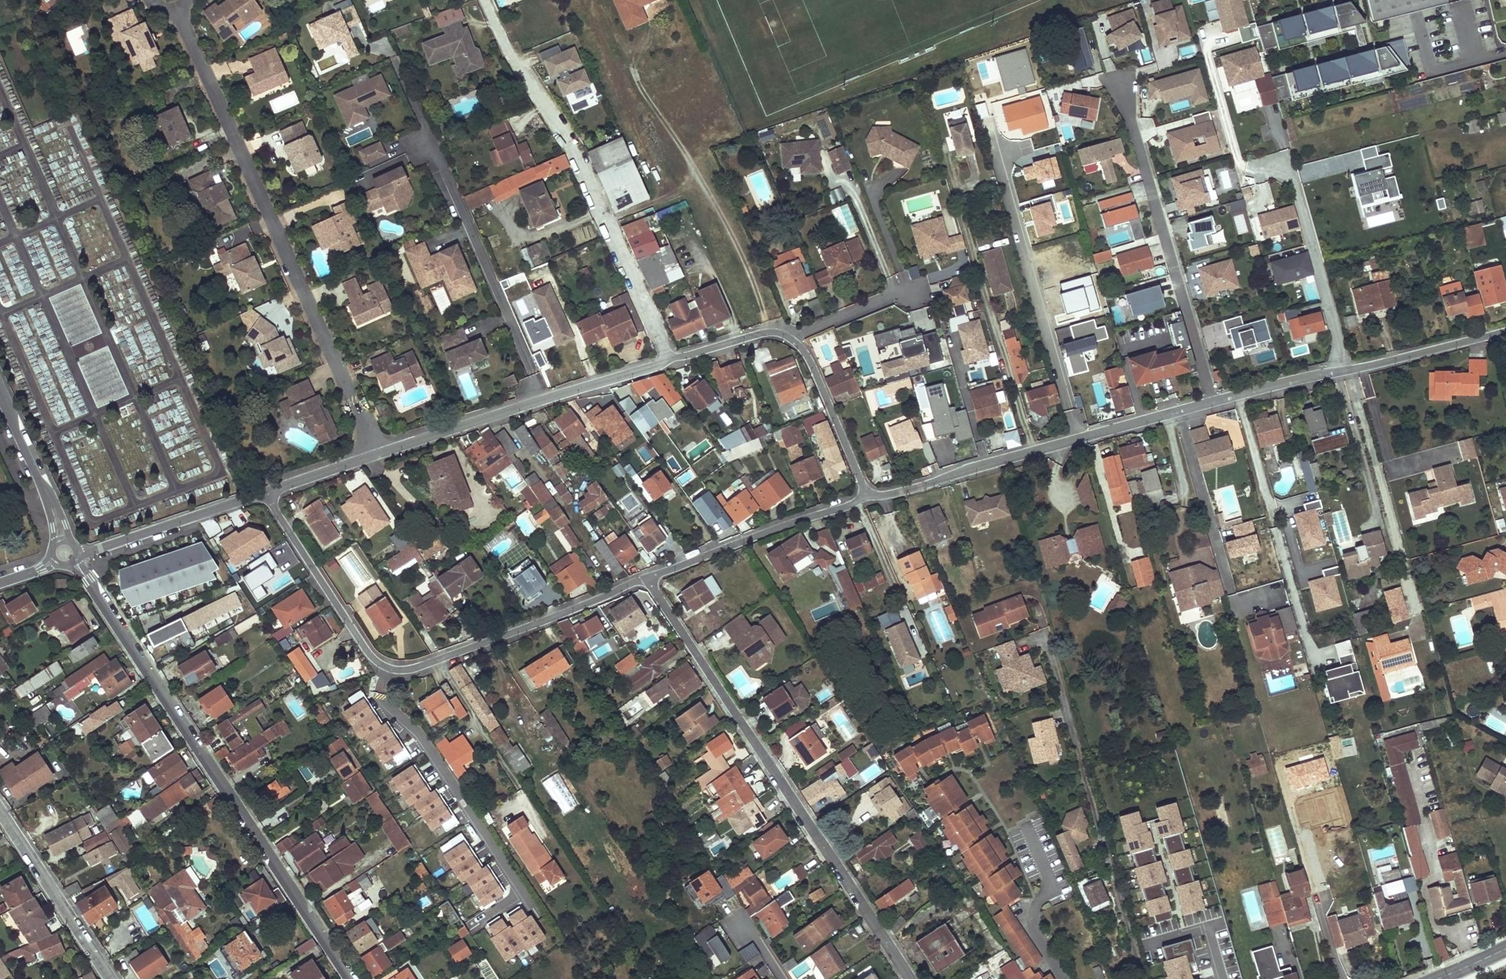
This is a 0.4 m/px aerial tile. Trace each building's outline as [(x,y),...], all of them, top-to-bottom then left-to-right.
[(222,39),(234,30),(230,25),(240,17),(244,22),(254,14),(247,5),(253,1),(253,0),(229,0),(218,8),(214,11),(213,9),(205,14),(222,39)] [(338,13),(355,5),(353,0),(349,0),(335,7),(338,13)] [(627,28),(645,20),(639,6),(653,0),(615,0),(627,28)] [(1151,5),(1157,25),(1154,26),(1160,46),(1169,43),(1167,37),(1175,34),(1177,41),(1189,37),(1183,15),(1175,17),(1170,0),(1167,0),(1151,5)] [(1226,36),(1254,27),(1246,0),(1214,0),(1226,36)] [(1445,0),(1368,0),(1374,22),(1385,19),(1446,3),(1445,0)] [(262,12),(253,1),(247,5),(254,14),(244,22),(245,24),(262,12)] [(1350,2),(1334,6),(1341,33),(1355,30),(1354,25),(1360,24),(1357,12),(1350,2)] [(214,11),(218,8),(215,4),(203,13),(205,14),(213,9),(214,11)] [(338,13),(310,25),(315,35),(322,32),(328,47),(343,40),(348,51),(358,47),(349,28),(363,22),(355,5),(338,13)] [(458,6),(434,14),(440,28),(463,20),(458,6)] [(1334,6),(1331,7),(1338,34),(1341,33),(1334,6)] [(1181,7),(1172,9),(1175,17),(1183,15),(1181,7)] [(1338,34),(1331,7),(1303,14),(1310,41),(1338,34)] [(1133,10),(1107,19),(1112,34),(1106,38),(1110,44),(1114,42),(1118,50),(1112,53),(1114,59),(1128,55),(1125,46),(1141,37),(1133,23),(1137,21),(1133,10)] [(131,11),(107,21),(113,34),(121,31),(125,42),(118,45),(123,55),(130,52),(135,64),(140,62),(144,71),(154,66),(150,57),(158,54),(153,43),(149,35),(144,24),(138,27),(131,11)] [(1303,14),(1300,15),(1307,42),(1310,41),(1303,14)] [(1307,42),(1300,15),(1256,26),(1263,49),(1277,45),(1278,49),(1307,42)] [(232,26),(236,33),(245,28),(240,21),(232,26)] [(446,35),(462,30),(459,22),(443,28),(446,35)] [(1365,44),(1360,24),(1354,25),(1355,30),(1359,46),(1365,44)] [(422,44),(430,65),(454,57),(455,56),(459,58),(465,74),(484,67),(478,50),(471,47),(468,40),(471,39),(466,28),(462,30),(446,35),(422,44)] [(1082,28),(1074,30),(1075,35),(1065,38),(1075,73),(1086,70),(1085,69),(1093,66),(1088,49),(1084,51),(1081,43),(1086,41),(1082,28)] [(235,32),(234,30),(222,39),(224,41),(235,32)] [(121,31),(113,34),(118,45),(125,42),(121,31)] [(322,32),(315,35),(321,50),(328,47),(322,32)] [(1384,48),(1374,51),(1381,78),(1411,71),(1403,40),(1381,45),(1384,48)] [(559,46),(540,54),(543,62),(546,61),(552,76),(559,74),(562,79),(559,81),(565,95),(590,84),(584,70),(570,76),(568,70),(581,64),(574,48),(562,53),(559,46)] [(358,47),(348,51),(351,59),(361,54),(358,47)] [(248,84),(253,97),(280,85),(277,76),(285,72),(275,48),(249,59),(255,73),(249,76),(252,82),(248,84)] [(1230,85),(1261,77),(1254,50),(1222,59),(1230,85)] [(1378,79),(1371,51),(1316,65),(1323,93),(1378,79)] [(1374,51),(1371,51),(1378,79),(1381,78),(1374,51)] [(463,79),(465,74),(459,58),(455,56),(454,57),(458,66),(453,68),(457,77),(463,79)] [(1316,65),(1313,66),(1319,94),(1323,93),(1316,65)] [(1319,94),(1313,66),(1271,77),(1278,100),(1291,97),(1292,100),(1319,94)] [(1210,105),(1207,94),(1208,94),(1200,68),(1157,81),(1165,106),(1170,104),(1188,99),(1191,98),(1195,109),(1210,105)] [(277,76),(280,85),(289,81),(285,72),(277,76)] [(1254,79),(1262,107),(1278,102),(1278,100),(1271,77),(1270,74),(1261,77),(1254,79)] [(390,98),(382,75),(366,80),(366,82),(333,94),(346,129),(369,120),(364,107),(390,98)] [(1099,101),(1064,94),(1060,114),(1068,115),(1068,117),(1095,122),(1099,101)] [(1002,109),(1008,132),(1021,128),(1035,124),(1037,132),(1048,129),(1040,100),(1002,109)] [(190,137),(177,107),(161,115),(167,129),(163,130),(170,146),(190,137)] [(1500,125),(1505,123),(1505,112),(1497,114),(1500,125)] [(167,129),(161,115),(157,117),(163,130),(167,129)] [(506,119),(487,128),(489,132),(508,124),(506,119)] [(964,119),(948,123),(958,158),(974,153),(964,119)] [(1217,120),(1169,134),(1177,165),(1226,151),(1217,120)] [(305,170),(304,167),(310,164),(314,166),(320,163),(322,160),(312,137),(307,136),(304,138),(297,124),(280,132),(286,146),(284,147),(296,174),(304,170),(305,170)] [(490,152),(496,166),(518,157),(521,165),(533,160),(526,143),(518,147),(515,148),(510,135),(512,134),(508,124),(489,132),(496,150),(490,152)] [(1035,124),(1021,128),(1023,135),(1037,132),(1035,124)] [(884,151),(892,155),(890,158),(892,166),(907,166),(918,145),(890,130),(890,125),(872,126),(865,138),(870,154),(881,153),(884,151)] [(760,146),(775,144),(773,130),(758,132),(760,146)] [(518,147),(512,134),(510,135),(515,148),(518,147)] [(1119,139),(1078,151),(1083,167),(1100,162),(1101,163),(1107,184),(1116,182),(1109,157),(1124,153),(1119,139)] [(648,197),(622,140),(596,151),(603,168),(596,171),(614,212),(648,197)] [(357,151),(363,165),(386,156),(380,142),(357,151)] [(817,166),(815,142),(779,145),(781,169),(799,167),(817,166)] [(821,173),(818,142),(815,142),(817,166),(799,167),(800,175),(821,173)] [(1375,146),(1359,150),(1365,171),(1366,173),(1353,176),(1358,198),(1361,207),(1374,203),(1372,193),(1386,190),(1388,200),(1399,197),(1399,195),(1394,176),(1383,179),(1381,169),(1391,167),(1388,153),(1377,156),(1375,146)] [(842,147),(828,153),(838,176),(852,170),(842,147)] [(489,187),(495,202),(569,166),(564,155),(489,187)] [(1034,167),(1023,170),(1026,180),(1036,177),(1038,183),(1059,177),(1054,159),(1033,165),(1034,167)] [(304,170),(307,177),(317,172),(314,166),(310,164),(304,167),(305,170),(304,170)] [(961,177),(969,177),(969,166),(961,166),(961,177)] [(402,169),(374,181),(377,189),(384,205),(388,213),(395,210),(397,206),(410,200),(412,193),(402,169)] [(1201,171),(1197,173),(1203,194),(1207,193),(1201,171)] [(1365,171),(1350,174),(1356,199),(1358,198),(1353,176),(1366,173),(1365,171)] [(189,181),(194,191),(200,194),(196,203),(200,212),(207,209),(215,227),(235,218),(226,198),(223,199),(220,194),(226,191),(222,183),(215,186),(209,172),(189,181)] [(1197,173),(1172,180),(1178,202),(1176,202),(1179,211),(1210,202),(1207,193),(1203,194),(1197,173)] [(1483,180),(1473,184),(1477,193),(1487,188),(1483,180)] [(1257,208),(1274,203),(1268,182),(1251,187),(1257,208)] [(520,192),(530,216),(526,218),(531,228),(551,220),(544,203),(549,201),(541,183),(520,192)] [(489,187),(464,197),(488,255),(501,249),(484,207),(495,202),(489,187)] [(1241,191),(1244,199),(1252,197),(1249,188),(1241,191)] [(377,189),(370,192),(377,208),(384,205),(377,189)] [(1374,203),(1361,207),(1361,209),(1402,198),(1401,194),(1399,195),(1399,197),(1388,200),(1386,190),(1372,193),(1374,203)] [(226,191),(220,194),(223,199),(226,198),(229,197),(226,191)] [(834,201),(844,198),(842,191),(832,194),(834,201)] [(370,192),(360,197),(367,212),(377,208),(370,192)] [(1131,193),(1097,203),(1100,212),(1105,210),(1106,214),(1101,215),(1105,229),(1129,222),(1134,241),(1145,238),(1135,205),(1131,206),(1130,203),(1134,202),(1131,193)] [(1051,195),(1030,201),(1032,208),(1029,209),(1037,236),(1051,233),(1049,226),(1054,225),(1051,214),(1056,213),(1051,195)] [(1438,211),(1446,209),(1443,198),(1435,200),(1438,211)] [(395,210),(400,211),(406,208),(410,200),(397,206),(395,210)] [(549,201),(544,203),(551,220),(560,216),(558,210),(556,211),(551,200),(549,201)] [(1243,200),(1228,204),(1229,212),(1245,208),(1243,200)] [(1467,203),(1469,216),(1485,213),(1482,200),(1467,203)] [(333,217),(315,226),(320,235),(326,238),(330,246),(335,256),(363,243),(361,238),(357,240),(355,234),(350,224),(355,222),(346,203),(334,208),(337,216),(340,221),(335,223),(333,217)] [(744,206),(739,208),(743,219),(748,217),(744,206)] [(1258,217),(1264,239),(1300,229),(1294,207),(1258,217)] [(621,228),(651,290),(666,284),(684,277),(655,213),(621,228)] [(1233,215),(1237,234),(1248,232),(1244,213),(1233,215)] [(1212,217),(1188,224),(1190,233),(1192,233),(1193,239),(1189,240),(1187,240),(1191,252),(1212,246),(1209,235),(1215,233),(1213,227),(1215,227),(1212,217)] [(1463,228),(1468,249),(1484,245),(1479,227),(1500,221),(1500,218),(1496,219),(1495,219),(1463,228)] [(938,219),(919,225),(921,231),(918,232),(920,240),(918,240),(916,244),(920,257),(926,256),(928,253),(932,252),(933,254),(940,252),(940,255),(950,252),(947,239),(943,225),(940,226),(938,219)] [(921,231),(919,225),(911,227),(916,244),(918,240),(920,240),(918,232),(921,231)] [(320,235),(315,226),(313,227),(323,250),(330,246),(326,238),(320,235)] [(950,252),(965,248),(961,235),(947,239),(950,252)] [(842,244),(846,253),(860,247),(856,238),(842,244)] [(424,242),(404,250),(419,283),(446,271),(458,299),(477,291),(460,252),(455,254),(452,247),(430,256),(424,242)] [(533,261),(549,254),(544,242),(528,249),(533,261)] [(245,244),(218,256),(221,263),(227,275),(233,272),(243,293),(265,283),(259,270),(257,271),(255,266),(257,265),(253,257),(252,258),(245,244)] [(821,253),(831,276),(852,267),(851,264),(864,259),(860,247),(846,253),(842,244),(821,253)] [(1257,245),(1249,247),(1251,256),(1259,253),(1257,245)] [(1468,249),(1469,253),(1485,249),(1484,245),(1468,249)] [(1147,247),(1115,256),(1121,277),(1153,268),(1147,247)] [(787,300),(815,288),(811,277),(805,280),(798,262),(803,260),(799,249),(793,251),(797,261),(775,270),(787,300)] [(1000,250),(982,255),(991,289),(1000,286),(1002,293),(1011,291),(1000,250)] [(1109,250),(1092,255),(1095,263),(1112,259),(1109,250)] [(775,270),(797,261),(793,251),(779,257),(780,260),(772,263),(775,270)] [(921,261),(940,255),(940,252),(933,254),(932,252),(928,253),(926,256),(920,257),(921,261)] [(1271,264),(1277,285),(1313,275),(1307,253),(1271,264)] [(1091,255),(1083,257),(1087,273),(1095,270),(1091,255)] [(1378,259),(1369,261),(1371,269),(1380,267),(1378,259)] [(1238,287),(1231,260),(1201,269),(1204,281),(1202,281),(1205,294),(1208,296),(1216,294),(1218,291),(1227,288),(1230,290),(1238,287)] [(219,279),(227,275),(221,263),(214,267),(219,279)] [(911,281),(920,277),(916,266),(907,270),(911,281)] [(1505,300),(1505,293),(1499,267),(1473,273),(1477,289),(1480,288),(1484,306),(1505,300)] [(1359,314),(1394,305),(1385,270),(1371,274),(1374,285),(1353,291),(1359,314)] [(452,301),(458,299),(446,271),(419,283),(421,289),(443,279),(452,301)] [(504,280),(507,287),(524,280),(522,273),(504,280)] [(954,289),(943,292),(947,308),(952,306),(955,317),(965,314),(962,303),(968,302),(966,294),(967,294),(965,286),(967,286),(964,276),(951,280),(954,289)] [(342,284),(345,290),(359,284),(356,278),(342,284)] [(389,300),(381,281),(367,287),(369,292),(363,295),(359,284),(345,290),(351,304),(351,305),(352,304),(355,309),(350,311),(357,326),(384,314),(379,304),(389,300)] [(83,283),(49,296),(74,360),(78,358),(97,406),(126,394),(83,283)] [(1467,318),(1483,313),(1479,295),(1462,300),(1458,283),(1440,288),(1447,317),(1465,312),(1467,318)] [(651,290),(654,298),(664,294),(664,293),(663,292),(663,291),(663,290),(664,289),(667,288),(666,284),(651,290)] [(706,327),(728,317),(715,286),(699,293),(701,298),(694,301),(706,327)] [(1000,286),(991,289),(993,296),(1002,293),(1000,286)] [(1159,286),(1124,295),(1127,306),(1129,305),(1132,316),(1144,313),(1144,314),(1153,312),(1153,310),(1165,307),(1159,286)] [(1112,291),(1103,294),(1105,301),(1114,298),(1112,291)] [(612,301),(617,311),(600,319),(599,315),(576,325),(580,335),(585,345),(607,335),(611,343),(624,338),(625,341),(636,336),(635,334),(644,330),(627,294),(612,301)] [(424,296),(421,297),(428,312),(433,310),(427,295),(424,296)] [(671,305),(676,317),(669,321),(677,339),(706,327),(694,301),(686,304),(684,299),(671,305)] [(808,302),(813,317),(823,314),(818,299),(808,302)] [(394,310),(389,300),(379,304),(384,314),(394,310)] [(1299,309),(1284,313),(1286,323),(1289,322),(1294,340),(1304,337),(1303,336),(1324,330),(1319,313),(1302,318),(1299,309)] [(967,314),(947,320),(951,334),(960,332),(964,348),(966,347),(967,350),(961,352),(965,364),(988,357),(978,322),(969,324),(967,314)] [(1171,335),(1174,334),(1174,336),(1186,333),(1181,316),(1177,317),(1179,323),(1168,326),(1171,335)] [(1264,319),(1243,326),(1240,316),(1222,321),(1226,335),(1230,334),(1235,350),(1242,348),(1256,344),(1270,340),(1264,319)] [(1354,316),(1343,319),(1346,329),(1357,326),(1354,316)] [(260,317),(249,333),(258,338),(265,354),(263,355),(268,367),(274,364),(279,374),(300,364),(292,346),(288,348),(285,340),(283,337),(280,338),(275,328),(260,317)] [(552,337),(544,318),(535,321),(533,318),(523,323),(533,346),(552,337)] [(1093,320),(1069,327),(1073,342),(1063,345),(1072,377),(1087,372),(1082,353),(1096,349),(1094,343),(1107,339),(1104,327),(1096,329),(1093,320)] [(461,328),(439,337),(444,350),(450,348),(451,351),(446,353),(453,371),(487,357),(480,339),(464,346),(464,345),(467,344),(461,328)] [(873,336),(877,350),(903,342),(907,358),(881,365),(885,378),(943,361),(937,342),(918,347),(913,329),(900,332),(899,329),(873,336)] [(255,344),(260,356),(263,355),(265,354),(258,338),(249,333),(245,338),(255,344)] [(1186,333),(1174,336),(1176,343),(1173,344),(1174,347),(1180,345),(1181,351),(1171,354),(1171,356),(1155,360),(1159,375),(1160,378),(1179,373),(1180,374),(1182,375),(1183,375),(1184,374),(1185,373),(1186,372),(1196,369),(1186,333)] [(554,335),(557,344),(562,342),(559,334),(554,335)] [(557,344),(563,358),(569,356),(572,362),(578,360),(576,353),(587,349),(585,345),(580,335),(562,342),(557,344)] [(204,336),(195,340),(200,351),(202,352),(208,349),(209,347),(204,336)] [(834,350),(839,362),(847,359),(842,346),(834,350)] [(1231,352),(1234,359),(1244,356),(1242,349),(1231,352)] [(372,362),(376,372),(380,370),(383,376),(379,378),(383,389),(402,380),(403,383),(413,379),(422,375),(413,352),(402,357),(403,360),(395,363),(393,361),(390,354),(372,362)] [(532,355),(539,369),(546,365),(540,352),(532,355)] [(1016,354),(1010,355),(1018,385),(1021,384),(1023,380),(1016,354)] [(1129,360),(1136,385),(1150,381),(1149,378),(1159,375),(1155,360),(1153,354),(1129,360)] [(775,361),(765,365),(781,404),(806,394),(795,367),(791,357),(775,363),(775,361)] [(710,374),(712,374),(719,391),(720,391),(723,399),(730,397),(727,388),(739,384),(736,377),(743,375),(739,363),(719,371),(716,361),(706,365),(710,374)] [(1484,375),(1485,361),(1470,361),(1470,375),(1452,374),(1452,373),(1435,373),(1435,394),(1451,394),(1477,394),(1477,375),(1484,375)] [(830,366),(834,375),(843,371),(839,362),(830,366)] [(858,387),(851,368),(843,371),(834,375),(824,380),(832,398),(858,387)] [(1121,368),(1105,373),(1115,411),(1132,405),(1127,387),(1119,390),(1115,378),(1124,375),(1121,368)] [(1186,372),(1188,378),(1198,375),(1196,369),(1186,372)] [(1451,400),(1451,394),(1435,394),(1435,373),(1430,373),(1430,399),(1451,400)] [(514,374),(505,378),(509,387),(518,383),(514,374)] [(672,440),(686,430),(678,418),(690,410),(664,374),(659,375),(659,378),(661,381),(646,392),(636,382),(630,383),(672,440)] [(659,375),(636,382),(646,392),(661,381),(659,378),(659,375)] [(403,383),(406,390),(416,386),(413,379),(403,383)] [(313,395),(315,396),(308,380),(303,382),(309,395),(312,393),(313,395)] [(906,388),(904,380),(890,384),(892,392),(906,388)] [(717,407),(721,405),(704,381),(698,385),(694,388),(692,385),(683,391),(698,412),(713,401),(717,407)] [(320,403),(321,401),(320,399),(319,398),(318,398),(316,398),(315,396),(313,395),(312,393),(309,395),(303,382),(288,389),(292,398),(290,399),(281,403),(287,418),(295,415),(297,419),(304,416),(310,429),(314,427),(319,437),(334,430),(332,425),(333,425),(327,410),(324,409),(321,410),(318,405),(320,403)] [(992,386),(971,392),(978,420),(1000,414),(992,386)] [(1046,412),(1045,407),(1059,402),(1055,386),(1026,393),(1033,420),(1037,422),(1039,418),(1045,416),(1046,415),(1047,414),(1047,413),(1046,412)] [(998,404),(1005,403),(1004,392),(997,392),(998,404)] [(626,397),(619,402),(642,434),(658,422),(646,405),(636,411),(626,397)] [(808,400),(791,406),(794,415),(811,409),(808,400)] [(375,406),(380,416),(386,413),(381,403),(375,406)] [(598,406),(585,415),(596,431),(602,426),(615,445),(632,433),(612,406),(603,413),(598,406)] [(570,410),(553,422),(577,454),(583,461),(593,453),(578,435),(584,430),(570,410)] [(68,419),(66,411),(54,414),(56,422),(68,419)] [(725,411),(719,415),(726,427),(732,423),(725,411)] [(1253,415),(1255,421),(1268,418),(1266,411),(1253,415)] [(825,422),(821,413),(815,416),(818,424),(825,422)] [(297,419),(295,415),(287,418),(291,426),(298,422),(297,419)] [(1255,421),(1254,421),(1261,447),(1268,473),(1278,471),(1272,454),(1269,455),(1266,446),(1270,445),(1283,442),(1276,415),(1268,418),(1255,421)] [(922,428),(926,438),(949,430),(944,418),(938,420),(939,422),(922,428)] [(553,422),(552,421),(545,426),(556,442),(564,436),(553,422)] [(787,447),(802,441),(799,433),(805,431),(801,422),(773,433),(777,442),(784,439),(787,447)] [(898,454),(921,444),(917,433),(915,434),(910,422),(889,430),(893,442),(898,454)] [(766,435),(767,435),(764,429),(754,434),(752,431),(749,425),(740,430),(747,443),(758,438),(766,435)] [(532,456),(540,451),(528,434),(524,426),(515,432),(532,456)] [(540,451),(560,478),(570,471),(563,462),(561,464),(555,455),(558,453),(539,427),(528,434),(540,451)] [(1208,442),(1204,428),(1190,432),(1201,471),(1213,468),(1211,461),(1232,456),(1226,437),(1208,442)] [(470,454),(495,437),(490,430),(481,436),(484,439),(468,450),(470,454)] [(727,451),(747,443),(740,430),(720,441),(727,451)] [(1004,433),(1006,450),(1021,447),(1018,431),(1004,433)] [(511,461),(512,463),(516,460),(512,454),(517,451),(503,432),(495,437),(511,461)] [(1345,432),(1324,439),(1324,441),(1346,435),(1345,432)] [(1312,442),(1316,457),(1324,454),(1324,452),(1345,445),(1345,448),(1349,446),(1346,435),(1324,441),(1324,439),(1312,442)] [(470,454),(481,470),(489,465),(494,472),(511,461),(495,437),(470,454)] [(886,453),(879,437),(862,444),(869,460),(886,453)] [(721,453),(728,462),(762,448),(758,438),(747,443),(727,451),(721,453)] [(1472,438),(1460,441),(1463,452),(1475,449),(1472,438)] [(577,454),(566,440),(559,445),(563,452),(562,453),(568,461),(577,454)] [(1141,473),(1155,469),(1151,454),(1144,456),(1140,444),(1120,450),(1126,470),(1134,467),(1136,472),(1140,471),(1141,473)] [(821,463),(828,482),(838,478),(836,472),(844,468),(835,446),(823,451),(827,460),(821,463)] [(1310,465),(1306,452),(1298,454),(1309,493),(1317,491),(1315,485),(1314,479),(1310,465)] [(583,461),(585,464),(595,456),(593,453),(583,461)] [(1127,482),(1119,455),(1104,459),(1104,467),(1111,492),(1115,490),(1118,499),(1131,495),(1127,482)] [(453,456),(427,466),(434,484),(436,483),(441,497),(447,495),(450,503),(453,502),(456,511),(472,505),(453,456)] [(1213,468),(1234,462),(1232,456),(1211,461),(1213,468)] [(799,486),(821,477),(813,458),(791,467),(799,486)] [(738,473),(743,469),(738,460),(732,463),(738,473)] [(485,481),(512,463),(511,461),(494,472),(489,465),(481,470),(484,473),(481,475),(485,481)] [(526,473),(518,461),(514,464),(521,476),(526,473)] [(674,463),(667,468),(679,485),(686,481),(674,463)] [(1317,463),(1310,465),(1314,479),(1320,477),(1317,463)] [(619,464),(612,468),(617,478),(625,474),(619,464)] [(1429,489),(1407,494),(1415,520),(1426,517),(1425,514),(1438,511),(1436,505),(1441,503),(1442,506),(1459,501),(1460,505),(1473,501),(1469,486),(1457,489),(1456,487),(1450,465),(1432,469),(1436,482),(1437,488),(1429,490),(1429,489)] [(1155,469),(1141,473),(1149,502),(1161,499),(1162,501),(1164,501),(1155,469)] [(758,488),(775,475),(772,470),(754,483),(758,488)] [(653,477),(642,485),(643,486),(639,489),(649,503),(671,488),(659,472),(659,473),(657,471),(651,475),(653,477)] [(531,489),(540,483),(534,474),(525,480),(528,486),(531,489)] [(763,512),(790,492),(776,474),(775,475),(758,488),(754,483),(752,485),(745,476),(740,479),(743,484),(747,490),(763,512)] [(1086,474),(1080,486),(1081,489),(1090,486),(1087,474),(1086,474)] [(1131,495),(1131,497),(1141,494),(1136,480),(1127,482),(1131,495)] [(687,488),(689,486),(686,481),(679,485),(683,491),(687,488)] [(578,504),(585,513),(608,498),(596,482),(587,489),(590,492),(584,496),(587,499),(578,504)] [(1436,482),(1428,484),(1429,489),(1429,490),(1437,488),(1436,482)] [(438,508),(450,503),(447,495),(441,497),(436,483),(434,484),(429,486),(438,508)] [(540,502),(543,507),(552,501),(540,483),(531,489),(540,502)] [(564,499),(569,495),(565,489),(566,488),(562,483),(555,488),(564,499)] [(734,526),(758,508),(745,491),(747,490),(743,484),(738,487),(742,493),(727,505),(720,495),(714,499),(734,526)] [(532,507),(540,502),(531,489),(528,486),(521,491),(532,507)] [(1081,489),(1080,486),(1078,490),(1081,502),(1086,506),(1085,503),(1095,500),(1090,486),(1081,489)] [(356,496),(358,499),(368,492),(366,489),(356,496)] [(1115,506),(1132,501),(1131,497),(1131,495),(1118,499),(1115,490),(1111,492),(1115,506)] [(370,535),(388,522),(368,492),(358,499),(356,496),(341,506),(352,523),(359,518),(370,535)] [(573,500),(569,495),(564,499),(567,504),(573,500)] [(1009,516),(1003,495),(976,503),(975,500),(964,503),(971,527),(1009,516)] [(714,533),(721,528),(717,522),(712,513),(702,498),(693,504),(714,533)] [(305,519),(324,547),(340,537),(329,521),(321,508),(323,507),(319,499),(303,510),(308,517),(305,519)] [(1085,503),(1086,506),(1097,513),(1098,512),(1095,500),(1085,503)] [(1322,508),(1319,500),(1303,505),(1305,512),(1293,515),(1303,551),(1325,544),(1315,510),(1322,508)] [(567,525),(569,524),(552,501),(543,507),(545,510),(550,517),(573,549),(580,544),(567,525)] [(329,521),(334,518),(325,505),(323,507),(321,508),(329,521)] [(938,507),(917,516),(930,545),(951,537),(938,507)] [(595,513),(599,519),(606,514),(601,508),(595,513)] [(538,525),(550,517),(545,510),(533,518),(538,525)] [(717,522),(721,519),(715,511),(712,513),(717,522)] [(1224,523),(1222,513),(1217,515),(1221,529),(1231,526),(1242,523),(1241,519),(1224,523)] [(224,532),(233,528),(229,519),(220,524),(224,532)] [(648,552),(664,540),(649,520),(633,533),(639,541),(640,541),(648,552)] [(1224,543),(1229,559),(1259,551),(1251,521),(1242,523),(1231,526),(1235,540),(1224,543)] [(506,527),(509,531),(517,526),(513,522),(506,527)] [(1041,548),(1045,562),(1053,566),(1066,563),(1071,554),(1077,553),(1085,557),(1098,553),(1103,545),(1099,532),(1091,527),(1078,531),(1073,539),(1067,541),(1058,537),(1045,541),(1041,548)] [(227,537),(220,542),(234,565),(270,542),(264,533),(248,528),(239,534),(237,531),(227,537)] [(433,531),(414,543),(425,559),(443,548),(433,531)] [(1343,556),(1349,579),(1368,574),(1366,568),(1378,565),(1376,556),(1384,554),(1378,532),(1361,537),(1364,544),(1365,550),(1356,552),(1343,556)] [(767,556),(784,582),(795,575),(789,566),(810,552),(799,535),(767,556)] [(864,535),(846,543),(853,558),(870,551),(864,535)] [(637,554),(626,537),(615,544),(614,543),(608,547),(620,565),(637,554)] [(616,575),(623,570),(602,539),(594,545),(616,575)] [(218,569),(201,542),(119,570),(121,590),(132,608),(216,579),(212,573),(218,569)] [(415,557),(419,555),(411,543),(400,550),(394,546),(381,554),(393,572),(415,557)] [(467,550),(465,546),(456,552),(458,555),(467,550)] [(1467,579),(1477,576),(1478,581),(1491,577),(1490,572),(1492,568),(1496,570),(1504,574),(1505,570),(1505,554),(1498,549),(1487,553),(1482,561),(1473,556),(1461,559),(1465,573),(1467,579)] [(269,552),(248,566),(252,572),(243,578),(258,601),(267,595),(261,586),(259,583),(271,575),(269,572),(270,571),(278,566),(269,552)] [(918,552),(898,561),(904,576),(907,575),(915,594),(933,586),(935,592),(943,588),(937,575),(929,578),(918,552)] [(593,591),(599,588),(574,553),(549,568),(567,593),(585,580),(593,591)] [(415,557),(432,584),(438,580),(420,554),(419,555),(415,557)] [(438,580),(450,598),(463,590),(474,582),(473,580),(481,573),(470,558),(438,580)] [(728,558),(711,565),(714,573),(731,565),(728,558)] [(1145,571),(1152,569),(1149,558),(1131,563),(1139,587),(1149,585),(1145,571)] [(334,559),(325,564),(330,573),(339,568),(334,559)] [(538,589),(545,584),(528,559),(507,573),(522,595),(536,586),(538,589)] [(1199,565),(1185,569),(1189,572),(1190,575),(1201,571),(1199,565)] [(1340,574),(1338,566),(1322,571),(1324,578),(1308,582),(1316,612),(1341,605),(1333,576),(1340,574)] [(1156,582),(1152,569),(1145,571),(1149,585),(1156,582)] [(1185,569),(1169,573),(1175,593),(1180,591),(1185,609),(1210,602),(1209,599),(1223,595),(1216,571),(1202,575),(1201,571),(1190,575),(1189,572),(1185,569)] [(861,612),(865,611),(861,602),(860,603),(845,570),(836,574),(852,609),(858,606),(861,612)] [(270,571),(269,572),(271,575),(259,583),(261,586),(274,577),(270,571)] [(860,578),(854,581),(859,593),(885,583),(881,572),(861,580),(860,578)] [(236,573),(232,576),(237,582),(241,580),(236,573)] [(473,580),(474,582),(483,576),(481,573),(473,580)] [(713,599),(713,598),(721,592),(711,576),(703,582),(702,581),(677,597),(687,613),(692,610),(693,611),(713,599)] [(444,610),(454,604),(450,598),(438,580),(432,584),(436,589),(432,592),(436,597),(415,611),(428,630),(448,616),(444,610)] [(375,586),(359,597),(367,609),(365,610),(375,625),(378,623),(386,635),(402,624),(384,597),(383,598),(375,586)] [(525,598),(538,589),(536,586),(522,595),(525,598)] [(915,594),(917,599),(935,592),(933,586),(915,594)] [(1385,592),(1387,601),(1402,598),(1399,588),(1385,592)] [(1505,589),(1483,595),(1484,600),(1487,602),(1492,601),(1493,606),(1496,618),(1501,617),(1504,626),(1504,628),(1505,628),(1505,593),(1505,589)] [(450,598),(454,604),(466,595),(463,590),(450,598)] [(301,591),(273,609),(285,627),(271,635),(276,642),(293,632),(289,626),(314,609),(301,591)] [(1180,591),(1175,593),(1180,611),(1185,609),(1180,591)] [(235,592),(182,619),(188,631),(240,604),(235,592)] [(415,611),(436,597),(432,592),(412,606),(415,611)] [(0,603),(0,610),(9,624),(15,620),(17,623),(36,611),(26,595),(16,601),(15,600),(9,603),(10,605),(7,606),(4,601),(0,603)] [(1108,610),(1112,613),(1115,607),(1122,611),(1127,603),(1123,601),(1125,599),(1118,595),(1114,602),(1112,602),(1108,610)] [(1476,610),(1493,606),(1492,601),(1487,602),(1484,600),(1483,595),(1472,598),(1476,610)] [(973,616),(981,637),(1002,629),(1001,626),(1007,624),(1022,618),(1015,601),(1021,599),(1020,596),(985,609),(986,612),(973,616)] [(631,598),(611,612),(617,621),(613,623),(624,638),(626,636),(628,639),(636,634),(631,628),(645,619),(631,598)] [(1393,623),(1408,619),(1402,598),(1387,601),(1393,623)] [(1015,601),(1022,618),(1028,616),(1021,599),(1015,601)] [(79,638),(89,632),(71,604),(51,616),(52,618),(56,625),(61,633),(65,631),(71,642),(79,637),(79,638)] [(251,617),(245,606),(237,610),(243,621),(251,617)] [(957,619),(951,606),(946,608),(951,621),(957,619)] [(1290,607),(1276,611),(1276,614),(1268,616),(1256,620),(1247,622),(1257,656),(1260,658),(1287,651),(1283,635),(1286,634),(1285,631),(1296,629),(1290,607)] [(900,670),(920,661),(896,609),(877,618),(900,670)] [(741,615),(724,627),(734,642),(738,639),(745,649),(741,651),(752,666),(760,660),(758,657),(763,652),(772,654),(773,646),(760,627),(754,627),(751,629),(741,615)] [(322,625),(317,617),(299,628),(305,637),(307,636),(314,648),(333,636),(325,624),(322,625)] [(574,631),(566,620),(557,623),(570,643),(578,638),(581,642),(604,629),(597,617),(574,631)] [(1501,617),(1496,618),(1501,634),(1505,633),(1505,628),(1504,628),(1504,626),(1501,617)] [(52,618),(45,623),(49,629),(56,625),(52,618)] [(181,619),(147,636),(151,644),(156,642),(157,645),(177,636),(183,649),(193,644),(181,619)] [(386,635),(378,623),(375,625),(383,636),(386,635)] [(198,638),(206,635),(203,626),(195,630),(198,638)] [(6,637),(12,632),(9,628),(3,632),(6,637)] [(296,630),(302,639),(305,637),(299,628),(296,630)] [(232,629),(214,639),(218,647),(237,636),(232,629)] [(1388,637),(1372,641),(1381,673),(1415,664),(1409,644),(1391,649),(1390,644),(1388,637)] [(74,664),(98,647),(92,638),(68,654),(74,664)] [(738,639),(734,642),(741,651),(745,649),(738,639)] [(1391,649),(1409,644),(1408,639),(1390,644),(1391,649)] [(1012,641),(997,647),(1004,669),(997,671),(1005,691),(1010,689),(1019,692),(1045,682),(1039,667),(1033,669),(1028,656),(1018,659),(1012,641)] [(676,653),(670,644),(642,664),(645,668),(626,682),(632,691),(651,677),(652,679),(659,674),(660,674),(660,673),(660,672),(659,665),(676,653)] [(525,668),(519,672),(531,691),(574,664),(562,645),(556,649),(557,650),(526,670),(525,668)] [(299,649),(288,657),(306,682),(317,675),(299,649)] [(1287,651),(1260,658),(1270,660),(1280,658),(1287,651)] [(205,652),(178,668),(183,677),(195,670),(200,679),(215,670),(205,652)] [(752,666),(754,669),(765,662),(770,663),(772,654),(763,652),(758,657),(760,660),(752,666)] [(1333,703),(1332,698),(1342,696),(1341,694),(1356,690),(1364,694),(1353,653),(1338,657),(1341,667),(1343,675),(1327,680),(1325,680),(1324,684),(1325,687),(1322,688),(1325,698),(1328,698),(1329,700),(1330,703),(1333,703)] [(614,666),(622,677),(639,665),(630,654),(614,666)] [(0,656),(0,670),(2,674),(9,669),(0,656)] [(105,666),(108,663),(104,656),(65,681),(70,689),(87,677),(94,673),(105,666)] [(96,676),(110,699),(131,684),(126,677),(128,676),(129,674),(124,668),(123,668),(121,669),(115,660),(105,667),(105,666),(94,673),(96,676)] [(14,690),(20,698),(62,671),(56,662),(17,688),(14,690)] [(701,685),(686,663),(666,677),(666,678),(646,693),(653,703),(669,692),(674,689),(681,699),(701,685)] [(623,677),(626,682),(645,668),(642,664),(623,677)] [(478,716),(484,725),(494,719),(459,665),(450,671),(479,716),(478,716)] [(1341,667),(1325,671),(1327,680),(1343,675),(1341,667)] [(89,681),(87,677),(70,689),(67,691),(64,693),(69,701),(84,691),(82,689),(91,683),(89,681)] [(453,693),(446,682),(431,692),(433,695),(419,704),(431,723),(438,718),(439,720),(454,710),(460,719),(467,714),(456,697),(448,702),(446,698),(453,693)] [(764,700),(777,720),(792,711),(795,715),(808,706),(809,698),(801,685),(794,690),(790,683),(764,700)] [(52,693),(55,698),(64,693),(67,691),(63,685),(52,693)] [(220,687),(202,699),(199,701),(208,713),(210,712),(214,718),(232,706),(220,687)] [(674,689),(669,692),(676,702),(681,699),(674,689)] [(353,706),(344,713),(361,739),(365,736),(383,762),(392,756),(397,764),(410,756),(405,748),(402,749),(398,743),(400,741),(392,729),(390,731),(385,723),(381,726),(376,719),(379,717),(371,705),(368,707),(363,700),(366,698),(361,690),(348,699),(353,706)] [(1333,703),(1364,694),(1356,690),(1341,694),(1342,696),(1332,698),(1333,703)] [(266,710),(259,700),(246,709),(244,706),(231,714),(233,717),(227,721),(227,720),(217,727),(233,750),(242,743),(234,731),(237,728),(238,730),(244,726),(253,739),(260,734),(263,732),(255,717),(266,710)] [(86,736),(126,709),(125,707),(127,707),(123,701),(122,702),(121,701),(116,704),(116,703),(104,711),(102,709),(78,725),(86,736)] [(699,703),(676,719),(692,742),(718,723),(712,715),(707,719),(704,714),(705,712),(699,703)] [(45,705),(30,715),(38,727),(46,721),(46,720),(52,715),(45,705)] [(119,747),(125,756),(129,753),(133,750),(142,744),(161,731),(145,706),(120,721),(125,729),(130,725),(140,741),(137,743),(134,738),(119,747)] [(551,735),(560,747),(569,741),(548,710),(539,716),(543,722),(551,735)] [(316,717),(323,728),(331,722),(324,712),(316,717)] [(910,747),(894,756),(907,777),(915,772),(919,770),(914,763),(912,759),(916,757),(918,761),(922,767),(926,765),(934,760),(941,756),(946,754),(941,743),(944,742),(949,753),(954,751),(961,748),(963,751),(964,753),(973,749),(978,747),(975,740),(973,736),(977,735),(979,738),(981,743),(985,741),(994,737),(984,716),(966,723),(969,728),(956,734),(953,728),(925,741),(912,749),(910,747)] [(1227,719),(1229,726),(1250,721),(1244,716),(1227,719)] [(1051,738),(1055,737),(1051,719),(1033,724),(1037,738),(1029,740),(1036,764),(1057,758),(1053,743),(1052,743),(1051,738)] [(1441,719),(1419,724),(1421,730),(1425,729),(1443,725),(1441,719)] [(253,739),(227,756),(239,773),(265,755),(259,748),(279,735),(281,737),(289,732),(282,720),(274,726),(261,734),(260,734),(253,739)] [(541,731),(546,739),(551,735),(543,722),(540,724),(543,730),(541,731)] [(815,723),(809,727),(818,741),(824,737),(815,723)] [(966,723),(953,728),(956,734),(969,728),(966,723)] [(808,727),(791,738),(803,756),(801,757),(808,767),(826,754),(818,741),(809,727),(808,727)] [(500,728),(490,735),(520,780),(525,777),(522,772),(530,766),(516,746),(513,748),(500,728)] [(1425,729),(1421,730),(1425,744),(1429,743),(1425,729)] [(161,731),(142,744),(153,762),(173,749),(161,731)] [(1377,744),(1384,742),(1407,827),(1402,828),(1410,856),(1408,857),(1415,880),(1428,876),(1413,825),(1419,824),(1399,752),(1418,746),(1414,734),(1386,742),(1384,734),(1384,733),(1384,732),(1374,735),(1377,744)] [(442,733),(432,739),(440,751),(449,744),(442,733)] [(723,734),(708,745),(711,751),(702,757),(703,759),(705,758),(714,771),(726,763),(720,755),(732,747),(723,734)] [(1159,744),(1166,741),(1164,734),(1156,736),(1159,744)] [(449,744),(440,751),(445,759),(453,771),(458,779),(463,775),(467,773),(462,765),(475,756),(462,736),(449,744)] [(405,738),(398,742),(400,746),(407,741),(405,738)] [(789,740),(801,757),(803,756),(791,738),(789,740)] [(1463,743),(1464,751),(1473,750),(1472,742),(1463,743)] [(214,754),(219,761),(229,754),(225,747),(214,754)] [(853,747),(839,755),(843,760),(856,752),(853,747)] [(343,779),(362,767),(350,749),(343,753),(331,760),(343,779)] [(123,764),(132,758),(129,753),(125,756),(119,759),(123,764)] [(157,765),(148,771),(155,781),(164,775),(168,782),(187,770),(175,753),(165,759),(166,760),(158,766),(157,765)] [(38,754),(16,768),(13,763),(0,772),(0,773),(16,796),(29,787),(31,791),(53,777),(38,754)] [(1261,755),(1256,756),(1256,754),(1249,756),(1251,760),(1247,761),(1252,776),(1266,772),(1261,755)] [(667,755),(652,765),(657,774),(672,764),(667,755)] [(845,773),(849,778),(856,773),(847,759),(839,764),(845,772),(845,773)] [(1486,759),(1477,775),(1492,783),(1490,787),(1505,796),(1505,770),(1486,759)] [(817,772),(820,777),(835,767),(832,762),(817,772)] [(730,769),(726,763),(714,771),(718,778),(730,769)] [(835,767),(820,777),(822,779),(803,791),(810,804),(829,792),(834,799),(844,793),(835,780),(845,773),(845,772),(839,764),(835,767)] [(412,767),(392,779),(410,806),(414,804),(432,830),(441,824),(446,831),(459,823),(453,815),(451,817),(446,810),(449,808),(441,796),(438,798),(434,791),(430,794),(425,786),(427,785),(419,772),(417,774),(412,767)] [(742,806),(743,808),(756,800),(734,767),(730,769),(718,778),(709,785),(725,808),(728,806),(732,812),(742,806)] [(195,783),(202,779),(196,769),(189,774),(195,783)] [(492,776),(495,780),(502,775),(499,771),(492,776)] [(663,772),(659,776),(665,785),(670,781),(663,772)] [(703,779),(708,785),(709,785),(718,778),(714,772),(703,779)] [(907,777),(909,780),(917,775),(915,772),(907,777)] [(341,785),(354,803),(371,792),(359,773),(341,785)] [(111,837),(123,854),(133,848),(122,829),(130,824),(128,822),(131,821),(136,828),(146,821),(147,822),(188,794),(191,799),(201,793),(195,783),(189,774),(178,781),(127,816),(119,821),(105,829),(111,837)] [(155,781),(160,788),(168,782),(164,775),(155,781)] [(469,783),(463,775),(458,779),(463,787),(469,783)] [(1006,905),(1021,896),(1011,881),(1018,877),(1013,869),(1009,864),(1001,869),(989,878),(986,873),(999,865),(1006,860),(1003,855),(998,847),(993,840),(989,834),(982,840),(969,848),(967,844),(979,836),(987,831),(984,825),(978,818),(970,805),(962,810),(954,816),(951,812),(959,806),(967,801),(950,775),(934,786),(932,784),(924,790),(929,797),(934,805),(939,813),(943,819),(941,821),(946,828),(951,836),(956,844),(966,858),(971,865),(975,873),(985,887),(990,895),(993,894),(1002,908),(1006,905)] [(886,779),(870,789),(876,798),(888,815),(892,821),(907,811),(906,810),(909,807),(903,798),(900,800),(891,788),(894,786),(889,778),(887,780),(886,779)] [(282,780),(277,784),(284,795),(289,791),(282,780)] [(258,793),(264,802),(271,797),(273,800),(276,798),(277,799),(284,795),(277,784),(275,781),(258,793)] [(18,800),(31,791),(29,787),(16,796),(18,800)] [(367,798),(374,809),(376,808),(384,803),(376,792),(367,798)] [(929,797),(926,799),(931,807),(934,805),(929,797)] [(872,800),(883,817),(888,815),(876,798),(872,800)] [(761,808),(756,800),(743,808),(736,813),(746,829),(747,830),(754,825),(756,828),(765,822),(759,813),(757,810),(761,808)] [(376,808),(379,813),(387,808),(384,803),(376,808)] [(1170,804),(1156,808),(1160,821),(1155,822),(1160,838),(1163,837),(1166,848),(1169,847),(1170,854),(1168,854),(1171,862),(1169,863),(1171,870),(1172,870),(1175,879),(1177,879),(1179,885),(1177,886),(1179,894),(1178,894),(1184,914),(1203,909),(1199,896),(1201,896),(1197,880),(1193,881),(1191,874),(1194,874),(1191,865),(1192,864),(1188,849),(1184,850),(1182,843),(1184,842),(1181,832),(1183,831),(1178,812),(1173,814),(1170,804)] [(1431,812),(1430,812),(1437,839),(1448,836),(1440,804),(1430,806),(1431,812)] [(934,805),(931,807),(936,815),(939,813),(934,805)] [(54,856),(81,842),(80,840),(90,835),(86,828),(93,824),(91,820),(97,817),(91,808),(90,806),(79,811),(82,818),(45,836),(54,856)] [(94,806),(91,808),(97,817),(104,828),(118,819),(109,806),(98,812),(94,806)] [(813,812),(817,819),(828,812),(823,806),(813,812)] [(962,810),(959,806),(951,812),(954,816),(962,810)] [(908,817),(916,812),(914,809),(906,814),(908,817)] [(1076,818),(1083,815),(1081,809),(1067,814),(1076,818)] [(911,823),(919,817),(916,812),(908,817),(911,823)] [(1137,812),(1129,814),(1132,825),(1128,827),(1135,853),(1136,852),(1140,866),(1139,867),(1144,887),(1146,887),(1153,915),(1158,914),(1160,921),(1171,918),(1169,911),(1171,910),(1169,903),(1167,903),(1163,888),(1164,888),(1163,882),(1165,881),(1159,861),(1156,862),(1154,855),(1155,855),(1150,837),(1147,827),(1142,829),(1140,821),(1137,812)] [(646,817),(660,838),(666,834),(652,813),(646,817)] [(736,813),(729,817),(739,834),(746,829),(736,813)] [(1057,836),(1072,872),(1082,867),(1073,845),(1088,838),(1085,832),(1087,824),(1083,815),(1076,818),(1067,814),(1064,825),(1063,825),(1065,832),(1057,836)] [(514,835),(526,828),(528,826),(522,816),(507,826),(514,835)] [(982,816),(978,818),(984,825),(987,823),(982,816)] [(1159,816),(1140,821),(1142,829),(1147,827),(1150,837),(1155,835),(1151,824),(1155,822),(1160,821),(1159,816)] [(392,817),(381,825),(399,852),(410,844),(392,817)] [(312,824),(317,830),(325,825),(320,818),(312,824)] [(765,834),(773,828),(770,823),(761,828),(765,834)] [(514,835),(509,838),(533,875),(534,874),(541,869),(549,864),(539,848),(541,847),(533,834),(531,835),(526,828),(514,835)] [(698,838),(705,848),(720,839),(713,828),(698,838)] [(775,828),(753,844),(763,858),(788,841),(783,833),(781,835),(775,828)] [(946,828),(943,830),(948,838),(951,836),(946,828)] [(83,843),(87,851),(109,840),(105,832),(83,843)] [(293,847),(289,850),(304,871),(324,857),(319,850),(325,846),(316,832),(293,847)] [(875,855),(879,861),(893,853),(888,846),(895,841),(889,832),(856,854),(862,863),(875,855)] [(920,832),(910,839),(921,856),(932,850),(920,832)] [(454,849),(444,856),(461,882),(466,879),(483,906),(503,893),(498,886),(500,884),(492,872),(490,874),(485,866),(481,869),(476,862),(479,860),(471,848),(468,850),(464,843),(466,841),(461,833),(449,842),(454,849)] [(725,835),(709,849),(716,857),(732,843),(725,835)] [(951,836),(948,838),(953,846),(956,844),(951,836)] [(967,844),(969,848),(982,840),(979,836),(967,844)] [(328,849),(333,856),(351,845),(345,837),(328,849)] [(276,846),(282,854),(289,850),(293,847),(287,838),(276,846)] [(993,840),(998,847),(1001,845),(996,838),(993,840)] [(111,843),(85,855),(91,866),(116,853),(111,843)] [(333,856),(310,872),(317,882),(321,879),(327,888),(349,873),(342,863),(359,852),(353,843),(351,845),(333,856)] [(1001,845),(998,847),(1003,855),(1006,853),(1001,845)] [(936,859),(944,854),(941,849),(933,854),(936,859)] [(342,863),(349,873),(353,871),(350,865),(363,857),(359,852),(342,863)] [(132,853),(123,859),(129,867),(138,861),(132,853)] [(1436,918),(1472,908),(1456,853),(1439,858),(1445,881),(1454,878),(1459,897),(1457,897),(1456,895),(1450,896),(1447,886),(1442,888),(1442,886),(1438,887),(1438,886),(1428,888),(1436,918)] [(939,863),(946,857),(944,854),(936,859),(939,863)] [(962,860),(968,867),(971,865),(966,858),(962,860)] [(549,864),(541,869),(546,878),(551,885),(563,877),(553,861),(549,864)] [(415,865),(413,867),(421,880),(429,875),(422,865),(417,868),(415,865)] [(986,873),(989,878),(1001,869),(999,865),(986,873)] [(800,866),(794,870),(802,881),(808,876),(800,866)] [(79,912),(88,926),(118,906),(105,887),(118,880),(133,873),(129,867),(82,890),(88,898),(75,906),(79,912)] [(1018,877),(1021,875),(1016,867),(1013,869),(1018,877)] [(732,889),(752,875),(748,868),(733,878),(732,879),(730,876),(725,879),(732,889)] [(541,869),(534,874),(539,882),(546,878),(541,869)] [(1281,902),(1287,922),(1304,917),(1298,897),(1303,895),(1310,893),(1303,869),(1285,875),(1290,894),(1292,899),(1281,902)] [(1373,895),(1382,928),(1412,919),(1405,894),(1417,890),(1413,877),(1401,880),(1398,869),(1381,873),(1384,885),(1387,895),(1392,894),(1395,905),(1383,908),(1380,896),(1377,897),(1376,894),(1373,895)] [(178,905),(189,920),(205,908),(192,889),(195,887),(184,871),(164,884),(172,896),(171,897),(164,887),(151,896),(158,906),(155,908),(193,963),(201,957),(199,954),(193,945),(201,939),(196,930),(187,936),(169,911),(178,905)] [(310,872),(306,875),(315,888),(324,891),(327,888),(321,879),(317,882),(310,872)] [(710,872),(684,889),(693,901),(699,897),(706,908),(723,896),(726,901),(736,895),(732,889),(725,879),(723,875),(715,880),(710,872)] [(133,873),(118,880),(123,889),(133,884),(138,881),(133,873)] [(364,873),(347,885),(355,897),(372,886),(364,873)] [(746,910),(750,917),(771,902),(752,875),(732,889),(736,895),(742,891),(752,906),(746,910)] [(1078,885),(1090,912),(1109,903),(1097,876),(1078,885)] [(1,889),(12,910),(14,909),(30,900),(24,890),(26,889),(21,878),(1,889)] [(431,883),(428,879),(415,887),(418,892),(431,883)] [(1469,882),(1475,905),(1499,898),(1494,879),(1476,884),(1476,881),(1469,882)] [(914,888),(909,880),(876,902),(882,911),(914,888)] [(274,900),(262,881),(244,893),(250,901),(257,912),(274,900)] [(1259,886),(1271,927),(1287,922),(1281,902),(1279,897),(1275,882),(1259,886)] [(69,897),(81,891),(77,883),(64,889),(69,897)] [(1322,886),(1325,895),(1335,892),(1332,883),(1322,886)] [(133,884),(123,889),(130,898),(139,893),(133,884)] [(987,897),(990,895),(985,887),(982,889),(987,897)] [(809,895),(813,903),(826,895),(821,888),(809,895)] [(342,890),(324,901),(335,919),(339,926),(345,921),(342,916),(345,913),(354,908),(342,890)] [(415,904),(422,915),(443,902),(435,890),(415,904)] [(794,900),(789,891),(771,902),(750,917),(754,922),(758,920),(769,937),(765,940),(769,945),(773,942),(770,937),(772,936),(781,930),(789,926),(787,923),(788,922),(779,909),(794,900)] [(950,896),(946,891),(922,909),(906,923),(895,935),(894,935),(898,941),(908,934),(907,933),(927,918),(941,908),(952,900),(953,901),(958,898),(955,893),(950,896)] [(250,901),(244,893),(241,895),(246,903),(250,901)] [(1279,897),(1281,902),(1292,899),(1290,894),(1279,897)] [(1304,917),(1287,922),(1288,926),(1310,920),(1303,895),(1298,897),(1304,917)] [(30,944),(51,936),(43,924),(41,919),(45,917),(33,898),(32,899),(30,900),(14,909),(20,919),(16,922),(30,944)] [(449,902),(438,907),(448,926),(459,921),(449,902)] [(507,964),(544,940),(522,905),(503,917),(502,915),(482,928),(507,964)] [(1336,947),(1344,944),(1345,948),(1366,941),(1365,937),(1374,935),(1365,906),(1356,909),(1359,916),(1338,922),(1336,915),(1326,918),(1336,947)] [(1004,910),(994,917),(1028,968),(1029,968),(1042,959),(1007,908),(1004,910)] [(9,911),(16,922),(20,919),(14,909),(12,910),(9,911)] [(794,936),(805,951),(840,926),(835,919),(837,918),(831,910),(794,936)] [(895,935),(906,923),(901,916),(890,928),(895,935)] [(946,924),(965,955),(976,949),(956,918),(946,924)] [(364,922),(347,933),(360,952),(376,941),(364,922)] [(847,932),(853,940),(865,932),(859,924),(847,932)] [(917,942),(936,974),(965,955),(946,924),(917,942)] [(469,933),(464,926),(457,931),(461,938),(469,933)] [(710,926),(694,937),(708,958),(714,954),(720,963),(730,957),(710,926)] [(406,940),(413,935),(408,927),(401,932),(406,940)] [(261,957),(244,932),(236,937),(238,940),(222,952),(236,973),(232,976),(234,978),(241,978),(246,976),(242,970),(261,957)] [(379,946),(361,958),(373,976),(391,965),(383,953),(398,944),(397,942),(402,939),(400,936),(402,935),(401,932),(379,946)] [(56,935),(22,949),(26,962),(34,959),(31,952),(40,948),(45,960),(64,952),(56,935)] [(299,947),(304,954),(317,945),(312,938),(299,947)] [(1436,952),(1440,963),(1448,960),(1439,938),(1432,940),(1436,952)] [(193,945),(199,954),(208,948),(201,939),(193,945)] [(1164,947),(1167,960),(1168,960),(1172,975),(1170,976),(1171,978),(1188,978),(1186,975),(1190,974),(1200,971),(1190,939),(1164,947)] [(470,953),(462,940),(448,949),(457,962),(470,953)] [(753,943),(738,953),(744,963),(759,954),(753,943)] [(826,978),(844,966),(830,944),(812,956),(826,978)] [(1251,951),(1258,975),(1257,976),(1258,978),(1284,978),(1283,977),(1291,974),(1289,969),(1279,972),(1271,945),(1251,951)] [(141,978),(149,978),(168,966),(155,947),(140,956),(132,962),(131,963),(141,978)] [(993,972),(1012,959),(1005,949),(986,962),(993,972)] [(136,950),(127,956),(132,962),(140,956),(136,950)] [(787,973),(798,965),(793,958),(782,966),(787,973)] [(1096,978),(1103,978),(1104,978),(1097,958),(1090,960),(1096,978)] [(10,975),(0,960),(0,978),(5,978),(10,975)] [(1164,961),(1168,976),(1166,977),(1167,978),(1171,978),(1170,976),(1172,975),(1168,960),(1167,960),(1164,961)] [(312,961),(291,975),(293,978),(323,978),(312,961)] [(1013,961),(1000,970),(1006,978),(1025,978),(1013,961)] [(1505,965),(1493,971),(1493,972),(1492,978),(1505,978),(1505,971),(1505,965)] [(1023,972),(1027,978),(1053,978),(1049,974),(1043,977),(1039,971),(1034,975),(1029,968),(1028,968),(1023,972)] [(183,978),(194,978),(195,978),(200,978),(201,978),(196,969),(182,976),(183,978)] [(393,978),(413,978),(407,969),(393,978)] [(735,978),(753,978),(756,977),(751,969),(735,978)]
